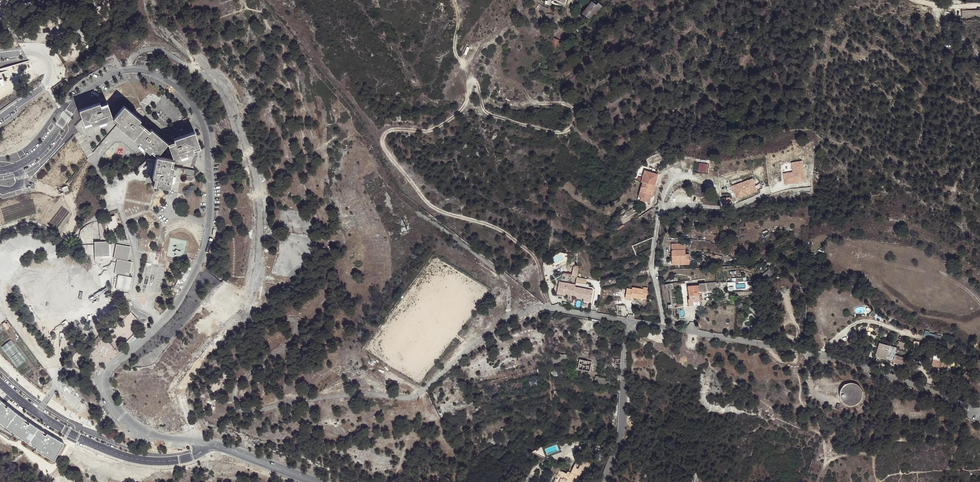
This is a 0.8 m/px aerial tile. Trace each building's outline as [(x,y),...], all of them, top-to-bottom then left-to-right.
[(596,4),(592,1),(588,6),(582,13),(589,19),(593,13),(599,7),(596,4)] [(599,7),(593,13),(596,15),(602,7),(601,6),(600,8),(599,7)] [(979,18),(979,9),(961,10),(961,18),(979,18)] [(591,39),(587,36),(583,42),(587,45),(591,39)] [(555,48),(559,40),(553,37),(549,45),(555,48)] [(53,120),(28,98),(15,113),(40,135),(53,120)] [(803,162),(793,163),(794,172),(785,173),(787,183),(806,180),(803,162)] [(193,177),(195,170),(185,168),(183,175),(193,177)] [(642,181),(655,185),(658,175),(658,174),(646,169),(642,181)] [(757,178),(739,184),(743,196),(761,189),(757,178)] [(640,196),(648,199),(649,199),(650,194),(651,195),(655,185),(642,181),(637,195),(640,196)] [(121,231),(115,214),(111,216),(112,220),(110,221),(109,216),(105,218),(110,234),(114,233),(112,228),(115,227),(116,233),(121,231)] [(94,242),(94,257),(108,256),(108,242),(94,242)] [(113,259),(116,260),(127,262),(129,250),(129,247),(123,246),(116,245),(113,259)] [(685,249),(671,249),(672,260),(685,260),(685,253),(685,249)] [(685,260),(672,260),(672,264),(689,263),(688,253),(685,253),(685,260)] [(127,262),(116,260),(114,274),(117,275),(115,289),(128,292),(131,278),(128,277),(130,262),(127,262)] [(559,277),(556,294),(583,299),(583,301),(591,302),(593,290),(588,289),(589,284),(586,284),(586,279),(576,277),(579,268),(573,267),(571,276),(562,274),(561,277),(559,277)] [(768,269),(759,277),(764,282),(773,275),(768,269)] [(49,276),(44,311),(66,314),(67,306),(91,310),(95,283),(49,276)] [(751,290),(751,281),(746,281),(732,282),(727,282),(727,291),(751,290)] [(716,283),(689,287),(690,303),(692,302),(692,304),(700,303),(700,302),(702,301),(701,294),(712,293),(711,290),(716,290),(716,283)] [(643,294),(647,295),(648,288),(644,287),(643,289),(633,287),(633,289),(627,288),(625,298),(631,299),(631,297),(642,299),(642,297),(643,294)] [(11,339),(1,347),(17,367),(26,360),(11,339)] [(879,354),(894,360),(897,354),(896,351),(888,348),(890,344),(880,341),(876,353),(879,354)] [(598,358),(579,353),(576,353),(575,356),(575,358),(580,359),(592,362),(590,371),(595,372),(598,358)] [(897,354),(894,360),(905,364),(908,358),(897,354)] [(547,355),(547,363),(568,364),(568,356),(547,355)] [(578,369),(590,371),(592,362),(580,359),(578,369)] [(940,360),(938,366),(942,369),(942,372),(947,373),(947,371),(948,364),(948,363),(940,360)] [(604,363),(602,371),(611,373),(613,365),(604,363)] [(606,384),(607,377),(595,375),(594,382),(606,384)] [(846,382),(843,384),(843,385),(841,388),(840,391),(840,394),(841,398),(843,401),(845,403),(848,404),(852,405),(853,404),(856,404),(859,402),(861,399),(863,396),(863,393),(863,390),(861,386),(859,384),(856,382),(853,381),(849,381),(846,382)] [(64,444),(1,404),(0,405),(0,426),(54,460),(64,444)] [(566,474),(559,470),(557,474),(554,472),(552,476),(555,478),(556,477),(557,477),(555,481),(553,481),(573,481),(574,480),(573,479),(574,477),(577,479),(581,471),(575,468),(571,471),(570,473),(568,477),(566,476),(566,474)]
